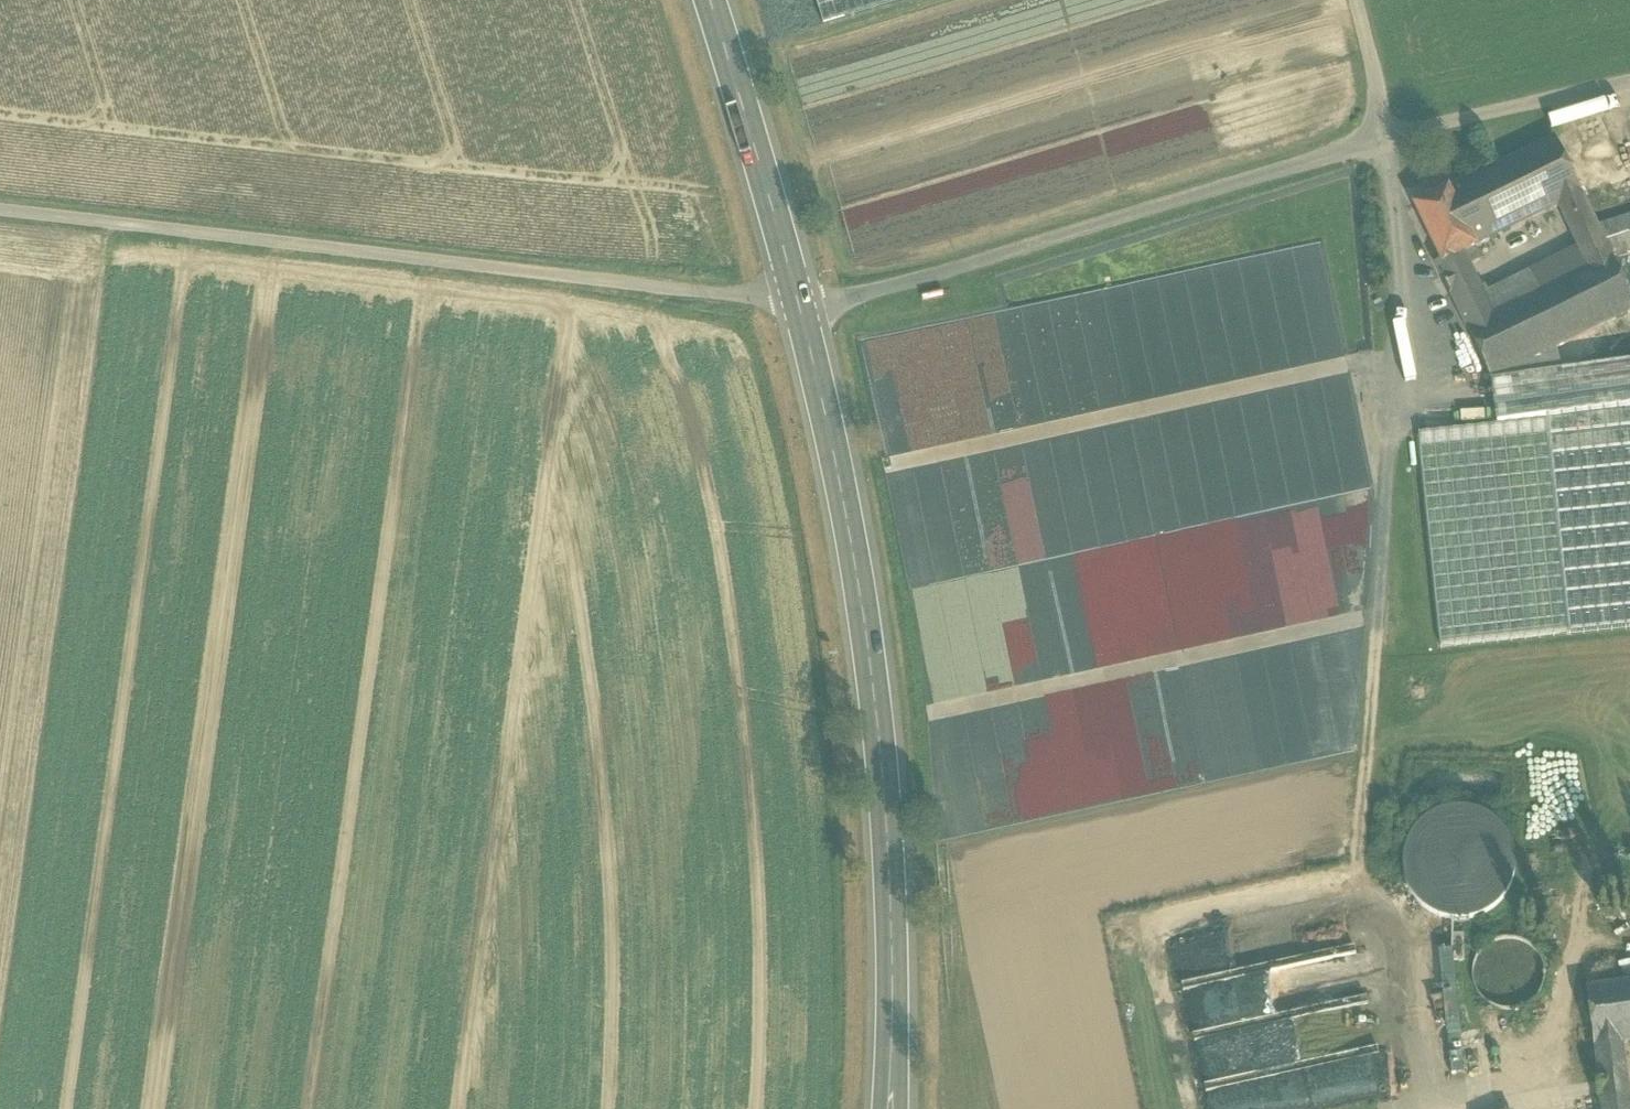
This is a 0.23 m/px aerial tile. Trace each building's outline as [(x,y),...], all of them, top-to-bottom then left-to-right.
[(823,26),(909,0),(816,0),(823,26)] [(1554,139),(1415,207),(1441,262),(1442,264),(1461,254),(1466,265),(1480,259),(1475,248),(1559,207),(1582,196),(1554,139)] [(1598,230),(1582,196),(1559,207),(1579,249),(1589,270),(1612,259),(1611,257),(1598,230)] [(1598,230),(1611,257),(1629,250),(1629,219),(1598,230)] [(1515,281),(1525,301),(1589,270),(1579,249),(1515,281)] [(1461,254),(1442,264),(1441,262),(1435,265),(1442,279),(1467,267),(1466,265),(1461,254)] [(1612,259),(1589,270),(1525,301),(1466,329),(1473,343),(1485,369),(1491,380),(1629,313),(1629,297),(1612,259)] [(1467,267),(1442,279),(1466,329),(1525,301),(1515,281),(1481,296),(1467,267)] [(1439,377),(1485,369),(1473,343),(1434,352),(1439,377)] [(1405,384),(1439,377),(1434,352),(1405,359),(1405,384)] [(1566,631),(1629,624),(1629,406),(1543,415),(1566,631)] [(1419,430),(1442,644),(1566,631),(1543,415),(1419,430)] [(1403,860),(1403,876),(1408,891),(1417,904),(1430,914),(1445,920),(1461,922),(1476,919),(1491,912),(1502,901),(1511,887),(1515,871),(1514,855),(1509,840),(1500,827),(1487,817),(1472,811),(1456,809),(1441,812),(1426,820),(1415,830),(1407,844),(1403,860)] [(1542,988),(1545,974),(1542,960),(1534,949),(1522,941),(1508,938),(1494,941),(1482,949),(1474,961),(1472,975),(1475,989),(1483,1001),(1495,1009),(1509,1011),(1523,1008),(1534,1000),(1542,988)] [(1586,989),(1629,983),(1629,949),(1582,956),(1586,989)] [(1594,1049),(1622,1044),(1629,1043),(1629,983),(1586,989),(1589,1008),(1588,1008),(1591,1029),(1594,1049)] [(1622,1044),(1594,1049),(1596,1061),(1624,1057),(1622,1044)] [(1624,1057),(1596,1061),(1598,1079),(1626,1074),(1624,1057)] [(1626,1074),(1598,1079),(1600,1095),(1628,1090),(1626,1074)] [(1600,1095),(1602,1108),(1611,1108),(1629,1106),(1629,1105),(1628,1090),(1600,1095)]
